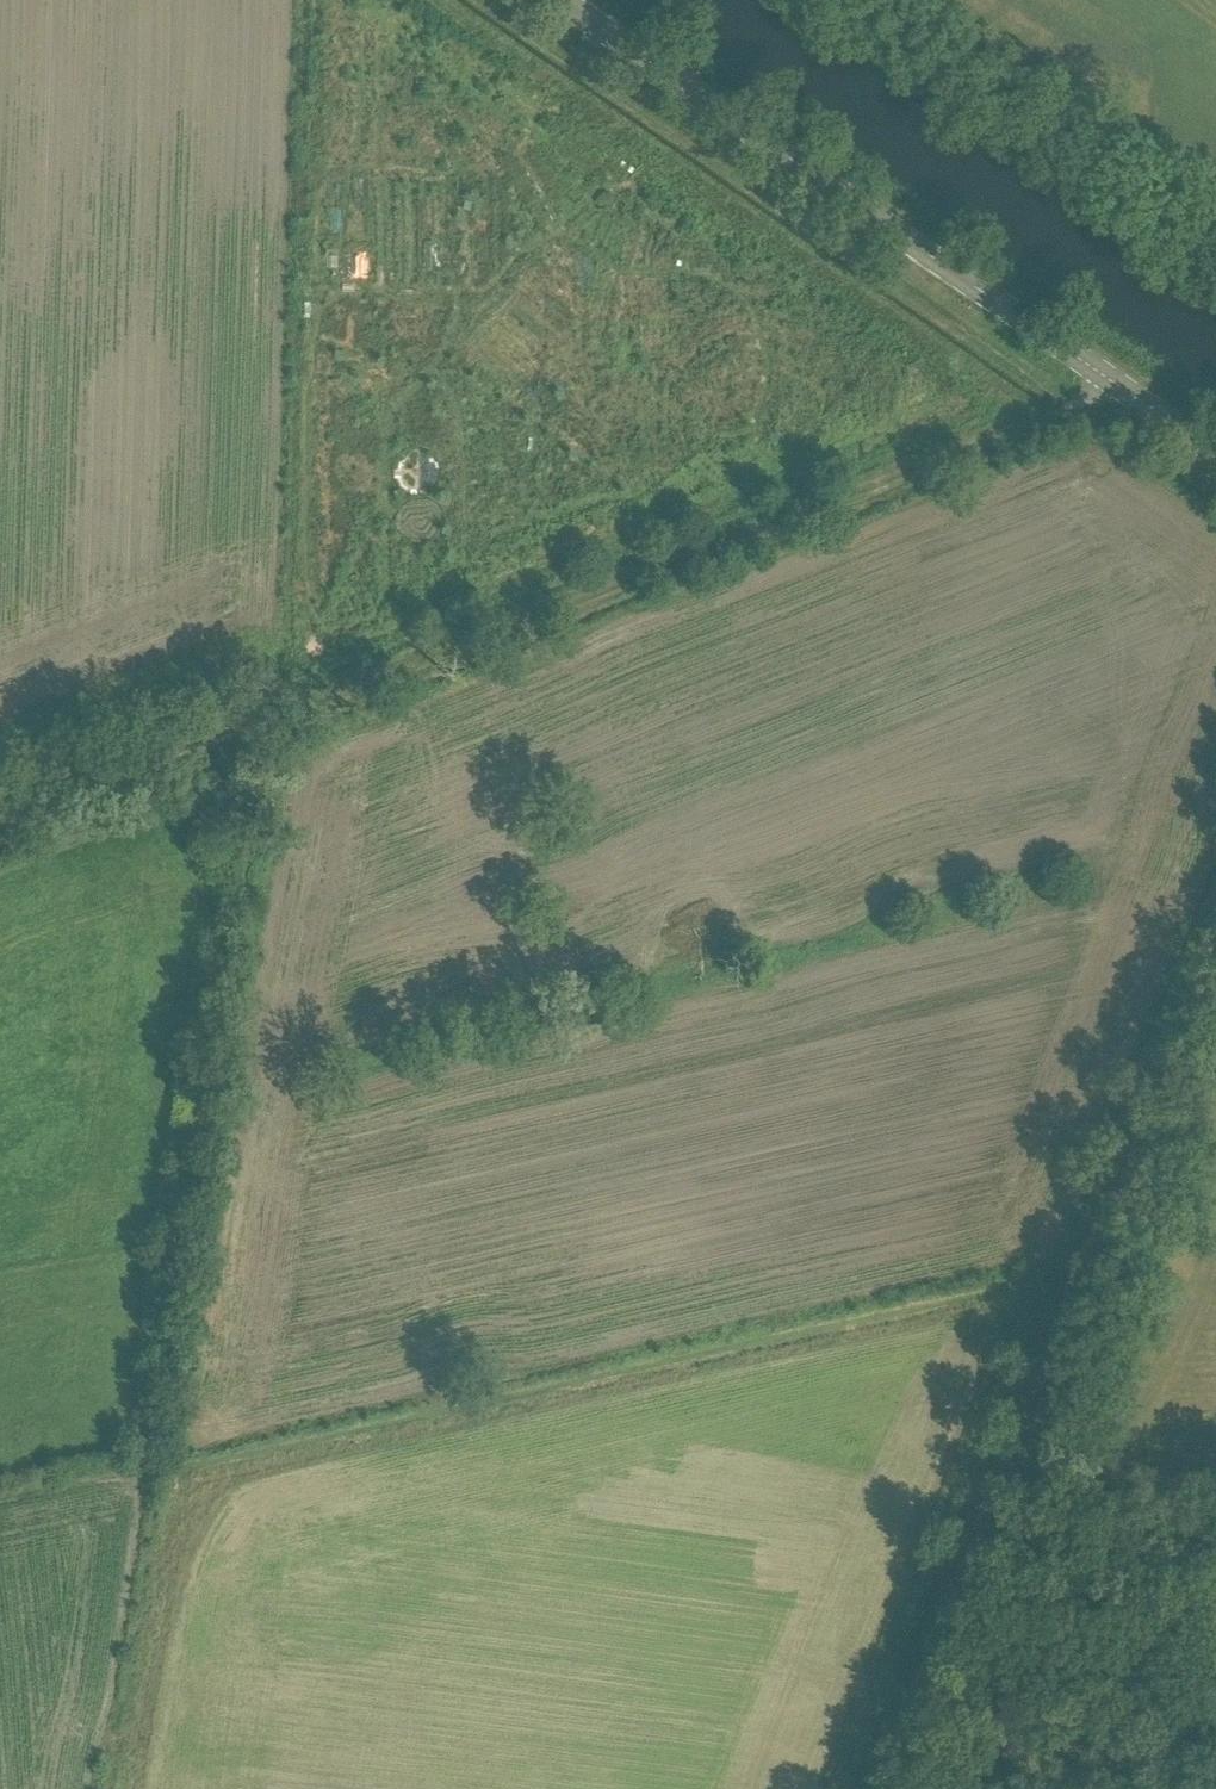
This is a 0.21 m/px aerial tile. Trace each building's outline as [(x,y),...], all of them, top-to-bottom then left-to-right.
[(392,325),(406,325),(407,306),(392,306),(392,325)]
